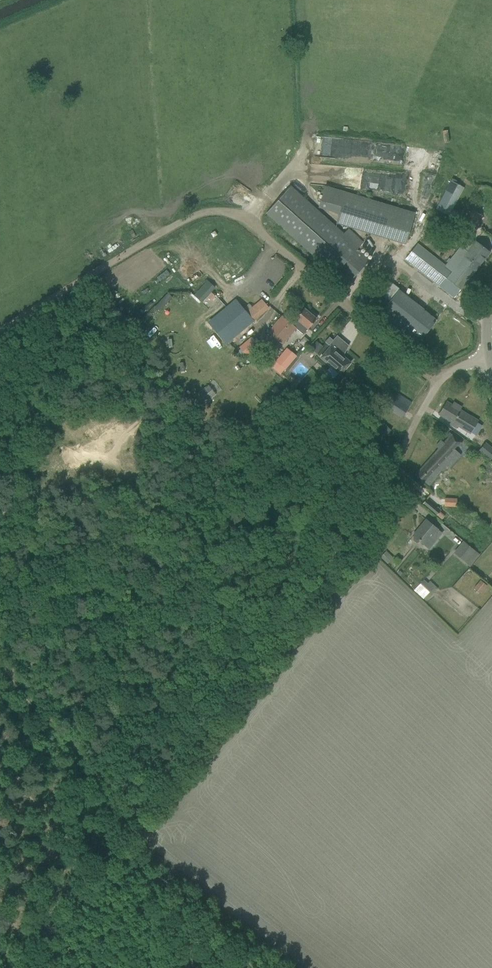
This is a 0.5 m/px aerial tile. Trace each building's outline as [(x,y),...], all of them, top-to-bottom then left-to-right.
[(451,182),(437,208),(449,215),(463,188),(451,182)] [(307,247),(349,284),(370,259),(328,223),(330,221),(291,186),(266,214),(305,249),(307,247)] [(336,223),(405,245),(415,214),(325,186),(318,207),(339,213),(336,223)] [(469,223),(475,226),(477,223),(481,225),(485,218),(482,216),(475,212),(469,223)] [(437,218),(431,230),(439,234),(440,231),(444,232),(443,235),(450,238),(455,226),(437,218)] [(405,260),(454,298),(490,253),(476,241),(467,252),(460,247),(445,267),(417,245),(405,260)] [(194,295),(201,303),(215,288),(208,281),(194,295)] [(384,308),(423,337),(438,318),(390,282),(382,292),(391,299),(384,308)] [(172,297),(168,293),(154,306),(159,311),(172,297)] [(218,331),(228,343),(269,308),(262,299),(252,307),(249,304),(243,309),(244,310),(218,331)] [(268,333),(283,345),(296,329),(303,335),(308,329),(308,330),(310,327),(316,320),(304,309),(297,316),(296,319),(291,325),(282,317),(268,333)] [(239,347),(246,356),(258,348),(250,338),(239,347)] [(316,341),(310,349),(316,354),(322,346),(316,341)] [(321,359),(341,376),(351,363),(341,355),(348,346),(342,342),(335,350),(331,346),(324,354),(321,359)] [(275,361),(271,367),(280,374),(285,369),(288,371),(299,358),(287,348),(275,361)] [(208,385),(190,399),(198,409),(216,395),(208,385)] [(383,405),(402,418),(412,403),(398,394),(396,398),(391,394),(383,405)] [(447,403),(439,415),(451,422),(450,424),(453,427),(457,428),(458,426),(471,434),(478,421),(462,412),(460,410),(461,408),(454,403),(452,406),(447,403)] [(379,424),(370,433),(374,437),(380,443),(391,431),(386,425),(383,428),(379,424)] [(439,449),(415,476),(428,488),(447,466),(450,468),(461,455),(454,449),(457,446),(459,446),(461,444),(449,433),(447,435),(447,438),(448,438),(444,443),(440,440),(436,445),(436,447),(439,449)] [(490,460),(491,458),(491,449),(486,444),(479,451),(490,460)] [(455,506),(455,498),(445,498),(444,506),(455,506)] [(426,500),(423,504),(437,515),(440,512),(426,500)] [(413,538),(413,540),(416,543),(418,543),(419,541),(421,543),(425,545),(433,536),(438,540),(443,534),(438,530),(434,527),(426,520),(414,536),(414,537),(413,538)] [(454,554),(470,566),(479,556),(463,543),(454,554)] [(424,578),(414,590),(423,598),(434,587),(424,578)] [(474,588),(480,594),(487,586),(480,580),(474,588)]
